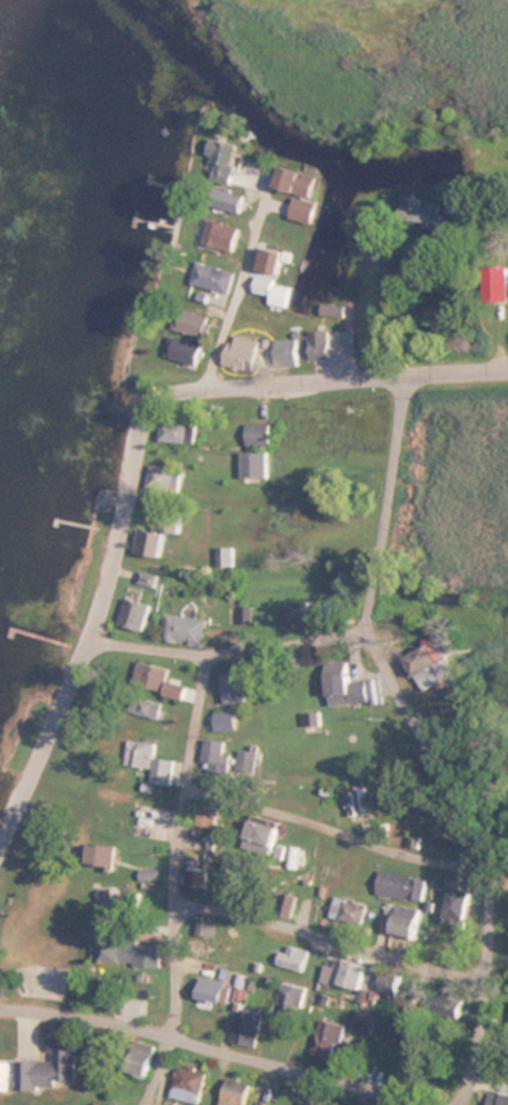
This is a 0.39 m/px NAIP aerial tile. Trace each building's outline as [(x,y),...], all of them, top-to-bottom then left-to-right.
[(237,142),(211,141),(210,183),(241,184),(242,174),(236,174),(237,142)] [(310,224),(317,201),(308,198),(314,177),(280,167),(274,186),(294,192),(287,217),(310,224)] [(438,226),(442,202),(407,197),(403,220),(438,226)] [(239,228),(209,219),(202,242),(231,251),(239,228)] [(282,251),(259,246),(248,296),(286,304),(289,288),(275,285),(282,251)] [(235,271),(197,261),(191,283),(229,293),(235,271)] [(483,267),(483,301),(507,302),(507,267),(483,267)] [(204,336),(208,314),(173,308),(170,330),(204,336)] [(310,331),(310,358),(328,358),(328,331),(310,331)] [(261,342),(234,332),(222,362),(248,373),(261,342)] [(202,345),(170,336),(164,358),(196,367),(202,345)] [(274,366),(297,366),(297,339),(274,339),(274,366)] [(246,424),(246,445),(270,445),(270,424),(246,424)] [(241,451),(241,478),(268,478),(268,451),(241,451)] [(149,492),(173,491),(172,466),(148,467),(149,492)] [(155,530),(141,529),(138,555),(167,557),(171,518),(156,517),(155,530)] [(288,620),(333,622),(334,604),(289,602),(288,620)] [(203,645),(207,620),(168,615),(165,640),(203,645)] [(421,690),(456,674),(438,637),(403,653),(421,690)] [(133,685),(163,693),(169,669),(139,661),(133,685)] [(368,701),(366,680),(349,681),(348,671),(326,673),(329,705),(368,701)] [(222,673),(224,705),(245,703),(242,672),(222,673)] [(128,710),(159,721),(165,705),(134,693),(128,710)] [(207,714),(206,729),(229,730),(229,714),(207,714)] [(125,766),(153,769),(151,783),(172,786),(175,760),(154,757),(155,743),(128,740),(125,766)] [(206,773),(228,773),(228,754),(225,754),(225,741),(206,741),(206,773)] [(255,753),(241,753),(241,772),(255,772),(255,753)] [(196,825),(214,829),(218,808),(200,804),(196,825)] [(88,865),(115,865),(116,846),(88,845),(88,865)] [(186,892),(205,892),(205,871),(186,871),(186,892)] [(425,877),(379,872),(376,895),(423,900),(425,877)] [(469,892),(449,889),(443,922),(463,926),(469,892)] [(293,894),(280,896),(281,915),(295,914),(293,894)] [(330,918),(362,925),(367,904),(335,897),(330,918)] [(420,909),(397,903),(389,932),(412,939),(420,909)] [(195,955),(209,958),(213,943),(198,940),(195,955)] [(136,962),(136,966),(160,966),(160,941),(95,942),(95,962),(136,962)] [(308,951),(282,944),(277,966),(303,972),(308,951)] [(364,963),(336,960),(335,966),(324,965),(321,984),(361,989),(364,963)] [(397,995),(400,976),(382,972),(379,992),(397,995)] [(230,982),(200,977),(196,1001),(226,1005),(230,982)] [(118,979),(94,979),(94,1004),(118,1004),(118,979)] [(306,987),(285,982),(278,1008),(300,1013),(306,987)] [(255,1046),(261,1011),(243,1008),(242,1015),(235,1014),(230,1042),(255,1046)] [(14,1088),(73,1087),(72,1036),(48,1037),(49,1060),(13,1061),(14,1088)] [(156,1046),(135,1038),(124,1067),(145,1075),(156,1046)] [(225,1093),(241,1099),(246,1084),(230,1078),(225,1093)]
